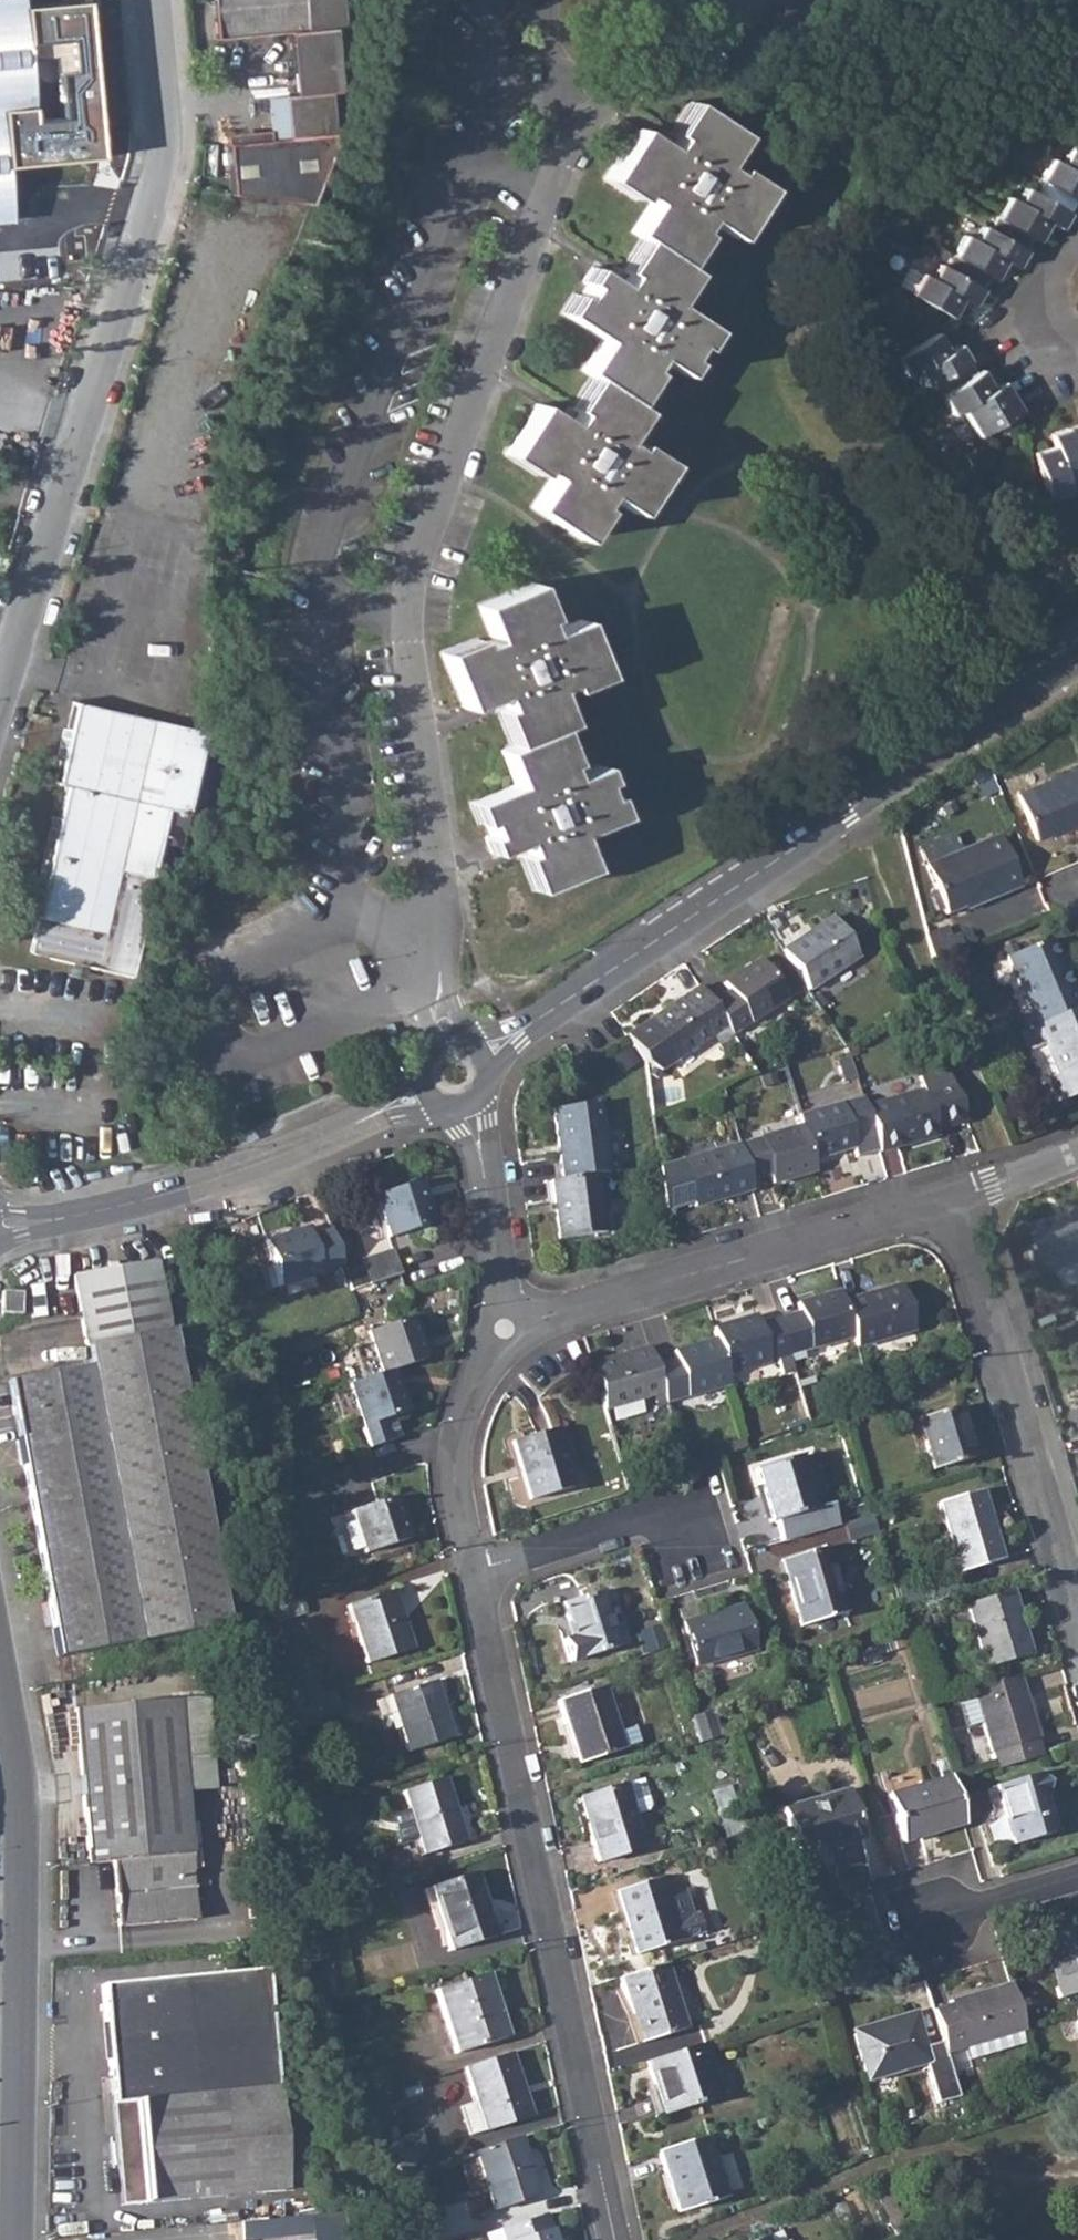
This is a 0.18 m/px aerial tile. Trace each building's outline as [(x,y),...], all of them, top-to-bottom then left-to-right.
[(10,220),(4,158),(84,150),(70,0),(0,0),(0,221),(10,220)] [(216,39),(287,32),(293,94),(282,96),(286,138),(269,139),(225,143),(229,193),(308,204),(333,147),(329,93),(340,92),(334,27),(344,26),(341,0),(212,0),(216,39)] [(266,98),(269,139),(286,138),(282,96),(266,98)] [(570,424),(539,405),(507,454),(538,474),(541,469),(554,476),(533,507),(584,539),(603,509),(598,506),(606,494),(637,513),(668,463),(639,444),(636,449),(623,441),(642,410),(634,403),(653,373),(648,369),(655,357),(683,375),(691,362),(687,358),(695,345),(701,348),(712,329),(672,303),(692,272),(683,265),(702,234),(698,230),(705,219),(736,239),(768,188),(738,169),(735,173),(723,166),(742,136),(691,101),(671,133),(676,137),(670,149),(638,128),(606,178),(638,199),(640,194),(652,202),(633,233),(642,239),(622,271),(628,274),(621,287),(593,267),(584,282),(589,286),(581,299),(575,295),(563,314),(602,339),(584,370),(593,377),(573,408),(578,412),(570,424)] [(1039,179),(1077,200),(1077,201),(1077,139),(1076,137),(1060,165),(1049,160),(1039,179)] [(1007,199),(996,217),(1032,237),(1039,241),(1051,223),(1060,228),(1077,200),(1039,179),(1032,190),(1025,187),(1016,203),(1007,199)] [(964,235),(953,254),(989,275),(997,279),(1008,260),(1016,265),(1032,237),(996,217),(989,230),(982,226),(974,240),(964,235)] [(919,274),(908,293),(952,318),(963,298),(972,304),(989,275),(953,254),(944,268),(938,264),(929,280),(919,274)] [(932,382),(939,394),(977,373),(960,346),(949,352),(937,331),(895,356),(907,377),(916,372),(925,386),(932,382)] [(977,373),(939,394),(951,413),(960,408),(977,435),(1020,411),(1003,383),(992,389),(981,370),(977,373)] [(1051,435),(1055,447),(1034,453),(1048,499),(1069,492),(1066,483),(1077,479),(1077,427),(1051,435)] [(443,652),(465,707),(500,694),(505,708),(499,711),(513,744),(501,749),(515,784),(471,801),(479,822),(485,819),(492,834),(485,837),(492,852),(522,839),(528,852),(521,855),(535,889),(590,867),(577,832),(621,814),(613,793),(607,795),(601,780),(607,778),(601,763),(570,776),(565,764),(571,761),(557,726),(569,722),(555,688),(568,682),(571,688),(605,675),(583,619),(548,632),(543,620),(550,617),(535,583),(480,605),(493,641),(480,645),(477,638),(443,652)] [(180,692),(193,696),(203,664),(190,661),(180,692)] [(209,732),(76,701),(57,784),(67,786),(36,916),(38,917),(30,951),(130,973),(154,874),(152,873),(159,840),(180,846),(209,732)] [(1015,795),(1035,840),(1075,823),(1077,831),(1077,775),(1076,770),(1015,795)] [(997,836),(925,867),(945,916),(970,905),(972,908),(1019,888),(997,836)] [(831,920),(781,953),(806,991),(857,957),(831,920)] [(1023,1029),(1077,1007),(1077,998),(1067,970),(1065,971),(1060,972),(1055,958),(1049,941),(1007,958),(1030,1015),(1019,1019),(1023,1029)] [(1059,956),(1055,958),(1060,972),(1065,971),(1059,956)] [(727,993),(711,1005),(725,1026),(730,1035),(785,999),(759,961),(722,986),(727,993)] [(700,989),(626,1039),(641,1062),(643,1064),(658,1072),(725,1026),(711,1005),(700,989)] [(1018,1031),(1027,1051),(1043,1045),(1056,1074),(1045,1079),(1055,1103),(1077,1093),(1077,1007),(1023,1029),(1018,1031)] [(921,1090),(864,1107),(872,1134),(878,1152),(935,1136),(933,1130),(964,1120),(942,1070),(918,1078),(921,1090)] [(828,1107),(797,1117),(800,1126),(810,1162),(853,1150),(855,1158),(877,1152),(872,1134),(864,1107),(861,1098),(828,1107)] [(550,1111),(557,1159),(560,1180),(596,1175),(607,1173),(598,1104),(550,1111)] [(800,1126),(736,1145),(747,1182),(769,1177),(771,1184),(813,1171),(810,1162),(800,1126)] [(259,1137),(256,1129),(240,1135),(243,1143),(259,1137)] [(736,1145),(655,1170),(661,1211),(690,1203),(691,1207),(749,1190),(747,1182),(736,1145)] [(560,1180),(548,1182),(557,1240),(604,1233),(596,1175),(560,1180)] [(420,1182),(372,1197),(385,1236),(432,1221),(420,1182)] [(1045,1223),(1063,1268),(1077,1262),(1077,1211),(1045,1223)] [(1063,1268),(1045,1223),(1041,1226),(1059,1270),(1063,1268)] [(342,1266),(329,1229),(309,1236),(306,1228),(263,1242),(278,1286),(342,1266)] [(358,1261),(366,1286),(398,1276),(389,1251),(358,1261)] [(154,1260),(72,1275),(76,1301),(162,1302),(154,1260)] [(45,1301),(43,1283),(27,1285),(29,1301),(45,1301)] [(900,1284),(841,1302),(851,1337),(854,1347),(913,1330),(900,1284)] [(21,1292),(1,1291),(1,1313),(20,1314),(21,1292)] [(797,1311),(776,1317),(788,1355),(851,1337),(841,1302),(837,1291),(795,1303),(797,1311)] [(223,1626),(162,1302),(76,1301),(88,1365),(6,1381),(58,1655),(103,1647),(138,1641),(223,1626)] [(30,1319),(48,1317),(45,1301),(29,1301),(30,1319)] [(754,1315),(710,1327),(713,1338),(724,1374),(788,1355),(776,1317),(756,1323),(754,1315)] [(366,1331),(379,1374),(392,1370),(424,1359),(411,1317),(366,1331)] [(673,1359),(653,1365),(662,1392),(665,1404),(727,1385),(724,1374),(713,1338),(671,1351),(673,1359)] [(647,1348),(588,1365),(601,1410),(662,1392),(653,1365),(647,1348)] [(379,1374),(347,1385),(359,1423),(361,1427),(367,1446),(396,1437),(389,1416),(405,1410),(392,1370),(379,1374)] [(955,1409),(914,1420),(930,1471),(970,1460),(955,1409)] [(554,1427),(510,1441),(520,1474),(513,1476),(521,1503),(573,1487),(554,1427)] [(799,1460),(755,1474),(770,1526),(774,1525),(779,1541),(827,1528),(822,1509),(815,1511),(799,1460)] [(995,1561),(985,1529),(990,1527),(980,1490),(936,1503),(956,1571),(995,1561)] [(395,1497),(350,1511),(363,1552),(408,1538),(395,1497)] [(990,1527),(985,1529),(995,1561),(1000,1559),(990,1527)] [(826,1547),(779,1561),(798,1626),(845,1612),(826,1547)] [(391,1589),(347,1604),(366,1663),(411,1648),(391,1589)] [(1009,1590),(963,1604),(982,1669),(1028,1656),(1009,1590)] [(599,1591),(561,1602),(571,1636),(561,1639),(568,1662),(616,1646),(599,1591)] [(302,1596),(273,1604),(278,1619),(306,1611),(302,1596)] [(738,1605),(681,1623),(694,1668),(751,1650),(738,1605)] [(905,1628),(874,1644),(877,1654),(910,1646),(907,1634),(905,1628)] [(103,1647),(105,1658),(139,1651),(138,1641),(103,1647)] [(1019,1675),(970,1689),(973,1699),(980,1722),(989,1754),(991,1753),(996,1770),(1040,1757),(1035,1740),(1038,1739),(1034,1725),(1019,1675)] [(431,1681),(388,1695),(406,1751),(449,1738),(431,1681)] [(621,1750),(615,1732),(601,1687),(557,1701),(577,1764),(621,1750)] [(174,1700),(180,1766),(207,1763),(201,1697),(174,1700)] [(980,1722),(973,1699),(958,1704),(965,1726),(980,1722)] [(174,1700),(73,1708),(87,1863),(110,1861),(116,1927),(193,1921),(180,1766),(174,1700)] [(709,1709),(689,1715),(697,1743),(717,1736),(709,1709)] [(631,1727),(615,1732),(621,1750),(636,1745),(631,1727)] [(339,1770),(341,1778),(353,1775),(351,1767),(339,1770)] [(1040,1773),(995,1786),(1012,1846),(1055,1833),(1044,1797),(1046,1796),(1040,1773)] [(951,1783),(949,1777),(887,1797),(900,1843),(963,1825),(951,1783)] [(416,1835),(422,1854),(462,1842),(442,1778),(402,1791),(408,1810),(394,1815),(391,1819),(397,1837),(402,1840),(416,1835)] [(622,1786),(575,1800),(595,1864),(641,1850),(622,1786)] [(844,1792),(780,1810),(798,1873),(825,1864),(822,1851),(858,1840),(844,1792)] [(472,1874),(431,1887),(451,1950),(493,1937),(472,1874)] [(657,1879),(614,1892),(634,1955),(701,1935),(695,1914),(690,1915),(683,1894),(664,1901),(657,1879)] [(1039,1941),(1057,1999),(1077,1993),(1077,1929),(1039,1941)] [(662,1964),(616,1978),(629,2018),(635,2016),(643,2043),(683,2030),(662,1964)] [(263,1969),(100,1984),(120,2205),(283,2189),(263,1969)] [(484,1974),(436,1989),(456,2053),(504,2038),(484,1974)] [(948,2006),(931,2011),(943,2054),(963,2048),(1019,2030),(1023,2029),(1022,2027),(1009,1985),(968,1996),(968,1999),(948,2006)] [(968,1996),(947,2003),(948,2006),(968,1999),(968,1996)] [(870,2031),(852,2036),(865,2081),(923,2063),(935,2105),(957,2099),(943,2054),(940,2043),(924,2047),(913,2014),(868,2026),(870,2031)] [(635,2016),(629,2018),(638,2045),(643,2043),(635,2016)] [(868,2026),(850,2032),(852,2036),(870,2031),(868,2026)] [(1019,2030),(963,2048),(967,2060),(1023,2044),(1019,2030)] [(703,2045),(644,2063),(651,2085),(659,2083),(669,2113),(719,2097),(703,2045)] [(509,2055),(464,2069),(484,2131),(529,2117),(509,2055)] [(659,2083),(651,2085),(661,2116),(669,2113),(659,2083)] [(401,2162),(428,2159),(425,2132),(398,2135),(401,2162)] [(705,2135),(658,2151),(677,2213),(725,2199),(705,2135)] [(520,2138),(474,2153),(493,2209),(539,2195),(520,2138)] [(351,2214),(243,2222),(244,2239),(314,2234),(315,2239),(353,2239),(351,2214)] [(480,2236),(482,2239),(553,2239),(544,2215),(480,2236)] [(754,2239),(782,2239),(777,2230),(764,2237),(763,2236),(754,2239)]
